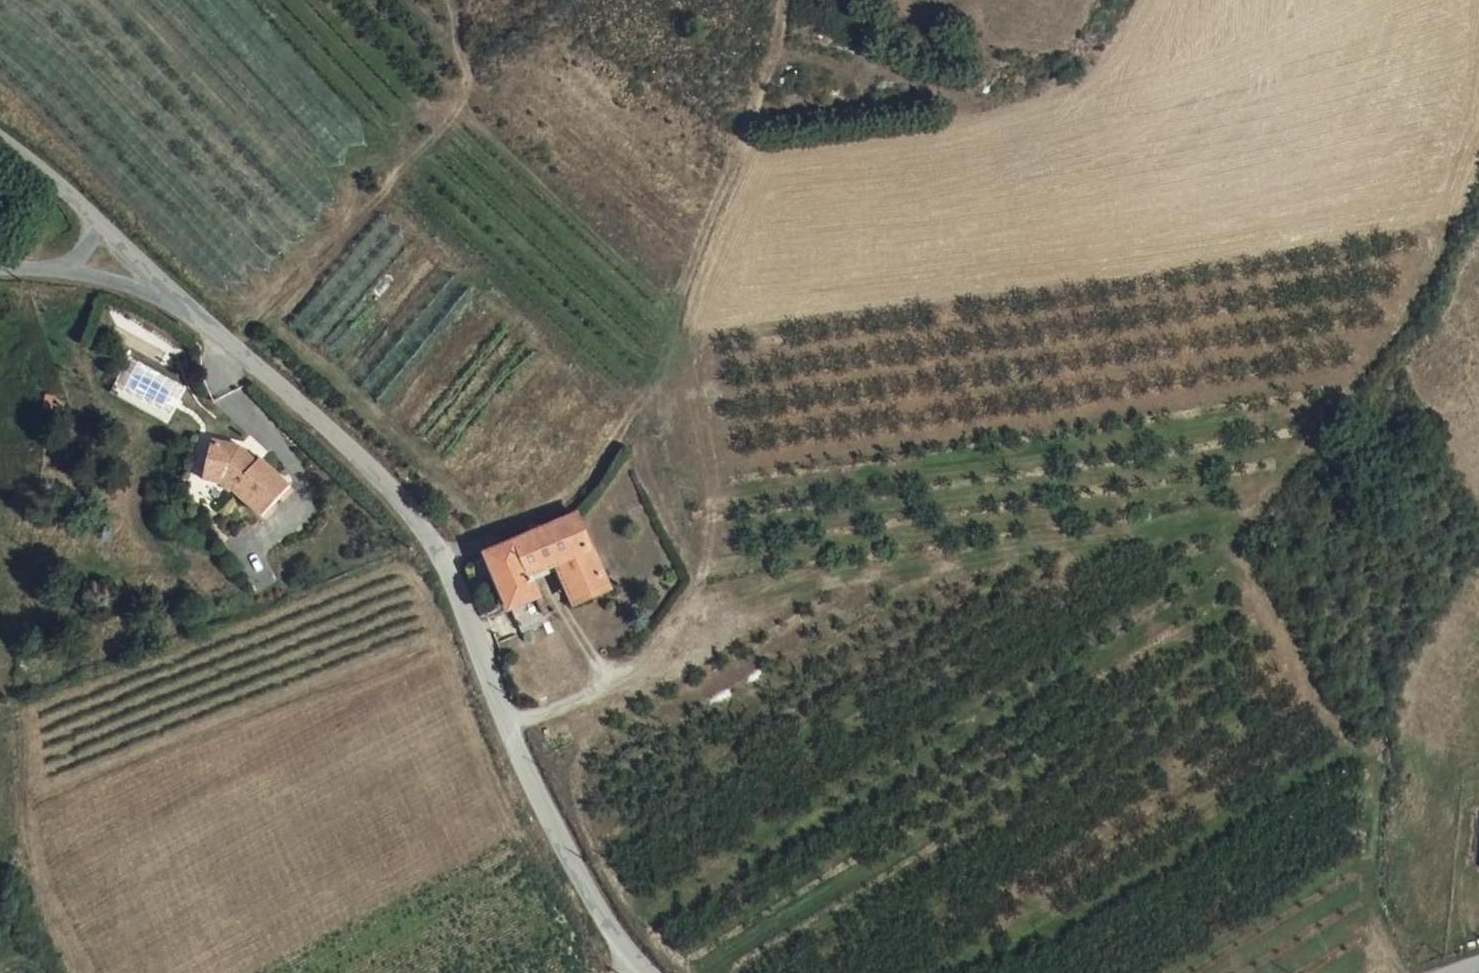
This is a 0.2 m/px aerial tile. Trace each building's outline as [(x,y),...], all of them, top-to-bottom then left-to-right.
[(231,494),(236,491),(266,518),(294,486),(265,460),(257,467),(251,462),(255,458),(244,448),(216,441),(205,480),(224,485),(231,494)] [(522,540),(537,578),(599,551),(588,525),(584,516),(565,524),(522,540)] [(547,601),(537,578),(522,540),(486,555),(510,616),(547,601)] [(537,578),(547,601),(569,593),(576,607),(615,591),(606,569),(599,551),(537,578)]
